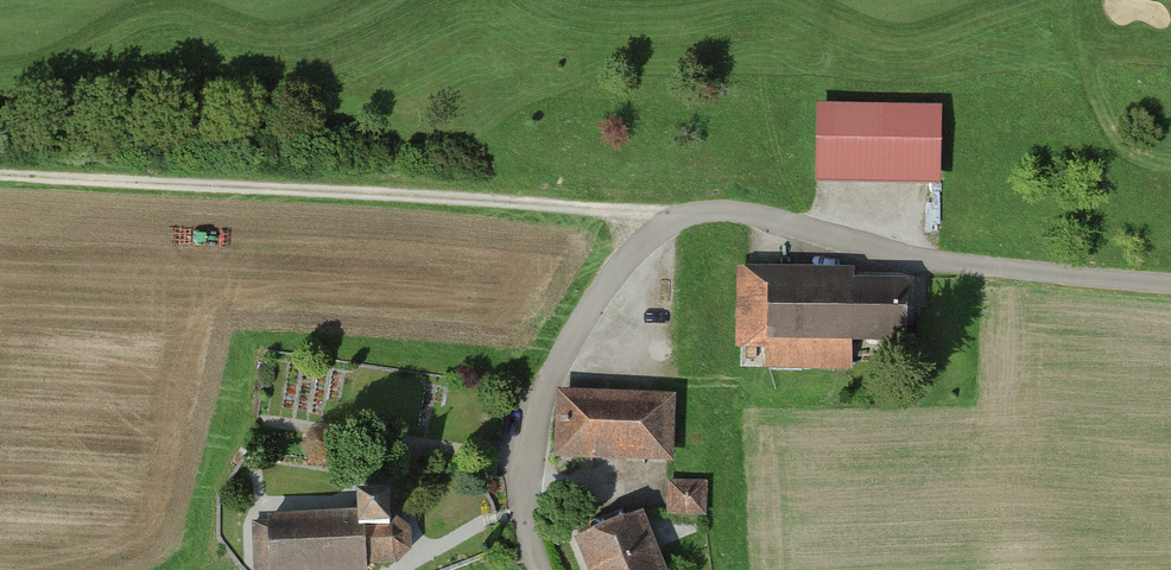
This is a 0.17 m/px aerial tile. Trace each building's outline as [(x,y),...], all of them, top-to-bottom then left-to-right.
[(939,113),(826,112),(825,182),(938,183),(939,113)] [(853,286),(853,270),(745,271),(745,345),(773,345),(773,366),(852,365),(852,344),(907,343),(906,285),(853,286)] [(669,391),(564,387),(562,448),(667,452),(669,391)] [(705,512),(705,487),(677,487),(677,512),(705,512)] [(267,509),(271,569),(285,569),(370,565),(369,556),(393,555),(409,543),(409,523),(391,511),(390,492),(358,494),(358,504),(267,509)] [(645,505),(582,528),(598,569),(647,569),(667,563),(645,505)]
